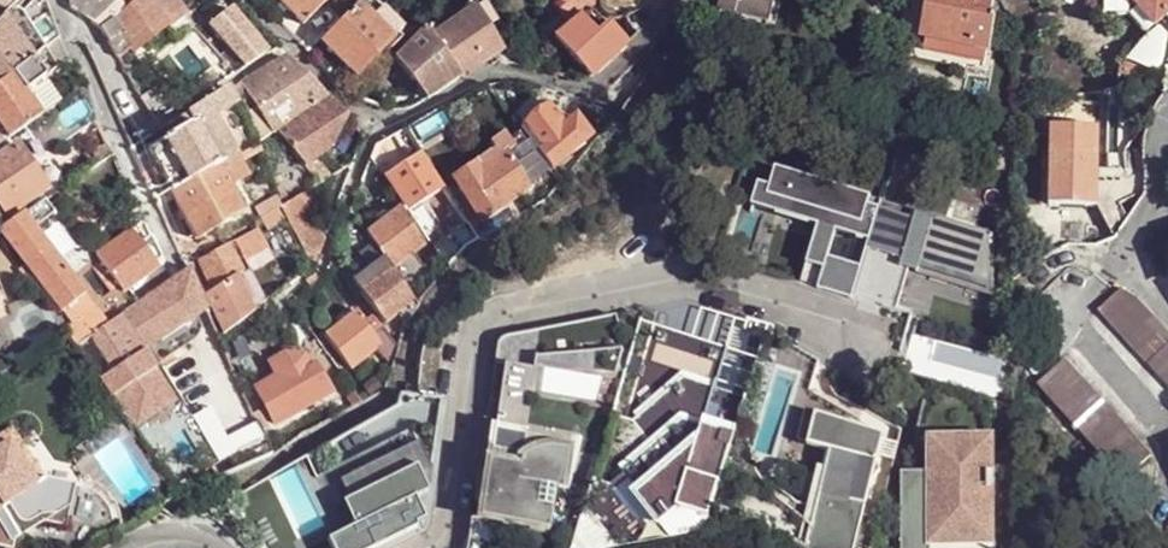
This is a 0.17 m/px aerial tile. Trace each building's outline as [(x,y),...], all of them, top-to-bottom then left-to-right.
[(20,72),(31,64),(32,62),(58,44),(63,41),(60,34),(49,7),(47,0),(39,0),(23,16),(17,9),(9,16),(0,25),(0,86),(20,72)] [(17,9),(26,0),(9,0),(17,9)] [(115,0),(80,0),(72,9),(92,23),(117,2),(115,0)] [(118,57),(132,46),(132,47),(164,24),(165,24),(164,22),(147,0),(137,0),(118,13),(109,18),(99,27),(102,30),(118,57)] [(115,7),(118,13),(137,0),(126,0),(115,7)] [(172,0),(147,0),(164,22),(180,11),(172,0)] [(303,24),(327,0),(278,0),(303,24)] [(370,0),(365,0),(322,44),(355,77),(401,30),(370,0)] [(483,0),(474,0),(471,2),(475,8),(502,50),(512,45),(483,0)] [(567,6),(560,13),(571,27),(587,14),(585,13),(592,9),(600,2),(599,0),(575,0),(567,6)] [(718,11),(753,19),(758,0),(722,0),(718,11)] [(988,0),(980,0),(971,49),(923,41),(930,0),(905,0),(896,55),(976,70),(988,0)] [(923,41),(971,49),(980,0),(930,0),(923,41)] [(1104,0),(1130,1),(1155,28),(1167,15),(1167,0),(1103,0),(1104,0)] [(1130,1),(1104,0),(1104,15),(1126,15),(1130,15),(1147,35),(1155,28),(1130,1)] [(219,3),(201,14),(208,24),(226,12),(222,7),(219,3)] [(254,35),(231,8),(227,11),(226,12),(208,24),(243,63),(247,67),(270,54),(254,35)] [(502,50),(475,8),(448,26),(432,38),(462,77),(489,60),(502,50)] [(619,49),(626,43),(592,9),(585,13),(587,14),(619,49)] [(192,27),(184,15),(180,11),(164,22),(165,24),(164,24),(175,40),(192,27)] [(109,18),(105,13),(92,23),(99,27),(109,18)] [(571,27),(563,33),(598,70),(619,49),(587,14),(571,27)] [(442,18),(426,30),(432,38),(448,26),(442,18)] [(132,46),(118,57),(127,72),(175,40),(164,24),(132,47),(132,46)] [(283,47),(263,27),(254,35),(270,54),(283,47)] [(409,45),(399,56),(397,58),(429,101),(429,100),(441,92),(462,77),(432,38),(426,30),(417,37),(409,45)] [(598,70),(563,33),(559,37),(591,72),(598,70)] [(48,78),(71,62),(63,41),(58,44),(32,62),(45,80),(48,78)] [(243,83),(277,134),(278,133),(329,101),(286,59),(270,67),(243,83)] [(33,89),(45,80),(32,62),(31,64),(20,72),(33,89)] [(229,88),(230,90),(243,83),(270,67),(269,66),(229,88)] [(49,111),(48,110),(33,89),(20,72),(0,86),(0,126),(5,133),(9,139),(49,111)] [(45,80),(33,89),(48,110),(63,99),(48,78),(45,80)] [(229,88),(188,114),(195,126),(196,125),(198,128),(213,120),(218,117),(221,115),(228,111),(238,104),(234,96),(230,90),(229,88)] [(329,101),(278,133),(289,145),(295,142),(299,148),(304,145),(320,135),(346,118),(329,101)] [(519,121),(524,127),(544,110),(539,105),(519,121)] [(521,129),(553,167),(558,164),(591,137),(576,118),(564,127),(560,122),(548,107),(544,110),(524,127),(521,129)] [(251,126),(256,123),(247,109),(243,111),(251,126)] [(405,133),(419,152),(448,134),(454,130),(442,112),(406,132),(405,133)] [(184,131),(195,126),(188,114),(178,120),(184,131)] [(238,155),(240,154),(221,120),(215,124),(213,120),(198,128),(218,166),(238,155)] [(153,156),(172,190),(215,167),(218,166),(198,128),(196,125),(195,126),(184,131),(150,151),(153,156)] [(1052,170),(1052,206),(1069,207),(1100,207),(1100,202),(1100,178),(1100,165),(1100,126),(1053,127),(1052,147),(1052,170)] [(402,128),(392,134),(408,159),(411,163),(421,155),(419,152),(405,133),(406,132),(402,128)] [(448,134),(453,140),(457,137),(454,130),(448,134)] [(506,138),(514,150),(521,144),(514,133),(506,138)] [(263,153),(271,149),(263,137),(258,140),(260,144),(263,153)] [(373,161),(387,178),(406,166),(403,162),(386,137),(381,140),(373,161)] [(476,166),(480,173),(507,154),(508,155),(514,150),(506,138),(504,137),(490,147),(494,153),(476,166)] [(48,190),(19,146),(0,158),(0,208),(7,218),(48,190)] [(1052,170),(1052,147),(1037,147),(1036,169),(1044,170),(1052,170)] [(143,150),(136,154),(138,159),(145,155),(143,150)] [(106,163),(115,158),(111,151),(102,157),(106,163)] [(153,156),(150,151),(145,155),(138,159),(140,163),(153,156)] [(484,223),(531,189),(508,155),(507,154),(480,173),(476,166),(453,181),(484,223)] [(215,167),(227,188),(249,178),(238,155),(218,166),(215,167)] [(387,178),(410,212),(423,204),(444,190),(421,155),(411,163),(406,166),(387,178)] [(140,163),(156,200),(173,192),(172,190),(153,156),(140,163)] [(106,163),(78,183),(90,201),(124,179),(115,158),(106,163)] [(313,165),(308,169),(321,185),(329,180),(316,163),(313,165)] [(558,164),(553,167),(565,179),(568,175),(558,164)] [(1106,178),(1106,179),(1112,179),(1111,165),(1100,165),(1100,178),(1106,178)] [(198,239),(242,215),(227,188),(215,167),(172,190),(173,192),(198,239)] [(1069,207),(1052,206),(1052,170),(1044,170),(1045,206),(1045,210),(1048,216),(1055,220),(1062,219),(1068,214),(1069,207)] [(881,212),(769,178),(757,216),(817,234),(800,292),(852,307),(881,212)] [(313,270),(324,243),(310,215),(320,208),(311,191),(282,208),(313,270)] [(279,200),(266,208),(270,215),(280,209),(281,208),(279,200)] [(426,236),(439,226),(423,204),(410,212),(426,236)] [(276,221),(284,217),(280,209),(270,215),(263,218),(262,220),(269,232),(279,226),(276,221)] [(423,240),(401,210),(397,212),(383,224),(369,234),(387,262),(388,265),(393,262),(423,240)] [(992,246),(881,212),(852,307),(894,320),(909,269),(992,294),(992,246)] [(255,217),(257,222),(262,220),(263,218),(260,213),(255,217)] [(64,312),(83,299),(87,296),(25,217),(3,232),(64,312)] [(157,271),(165,266),(145,223),(130,233),(157,271)] [(468,224),(460,230),(470,246),(479,240),(468,224)] [(200,264),(215,291),(248,274),(272,260),(267,251),(256,231),(200,264)] [(125,293),(157,271),(130,233),(98,256),(125,293)] [(219,236),(213,239),(217,244),(222,241),(219,236)] [(272,260),(290,249),(285,241),(267,251),(272,260)] [(177,248),(183,260),(202,250),(202,249),(201,244),(200,243),(187,242),(177,248)] [(207,242),(200,243),(201,244),(202,249),(202,250),(203,252),(210,248),(207,242)] [(363,256),(367,261),(371,258),(367,252),(363,256)] [(442,260),(449,268),(453,264),(447,256),(442,260)] [(385,321),(414,299),(392,269),(388,265),(387,262),(361,281),(357,284),(385,321)] [(188,271),(168,286),(191,322),(205,312),(188,271)] [(207,298),(223,331),(266,302),(248,274),(215,291),(207,298)] [(124,316),(148,350),(191,322),(168,286),(124,316)] [(1167,384),(1167,332),(1139,300),(1121,290),(1100,310),(1167,384)] [(83,299),(64,312),(74,326),(75,327),(94,313),(83,299)] [(613,420),(643,321),(648,305),(508,333),(500,337),(496,341),(494,351),(469,518),(479,519),(477,536),(549,547),(558,493),(589,498),(613,420)] [(704,308),(695,336),(729,347),(738,318),(704,308)] [(108,326),(98,311),(94,313),(75,327),(74,326),(68,330),(80,345),(91,338),(108,326)] [(324,336),(349,368),(376,350),(381,346),(375,337),(356,313),(324,336)] [(108,326),(91,338),(113,373),(102,381),(138,431),(177,406),(143,353),(148,350),(124,316),(108,326)] [(695,336),(643,321),(613,420),(633,425),(648,445),(622,469),(641,491),(633,498),(675,543),(704,539),(749,395),(718,386),(729,347),(695,336)] [(392,368),(397,353),(381,332),(375,337),(381,346),(376,350),(392,368)] [(257,391),(277,425),(312,404),(330,393),(329,391),(313,369),(308,372),(302,359),(300,357),(285,357),(273,365),(279,377),(257,391)] [(1039,387),(1125,481),(1153,455),(1065,362),(1039,387)] [(930,384),(907,476),(902,476),(902,547),(930,547),(930,530),(998,529),(997,404),(930,384)] [(312,404),(318,412),(340,399),(334,388),(329,391),(330,393),(312,404)] [(254,397),(246,402),(250,410),(253,417),(262,412),(254,397)] [(272,429),(262,412),(253,417),(261,434),(272,429)] [(815,420),(806,451),(821,455),(798,547),(873,547),(901,442),(815,420)] [(307,482),(339,546),(334,547),(390,547),(428,530),(416,506),(437,495),(446,430),(424,427),(414,429),(403,434),(397,437),(393,442),(390,456),(351,476),(345,464),(307,482)] [(1,511),(9,525),(17,535),(41,520),(42,521),(61,508),(42,479),(10,430),(0,437),(0,511),(1,511)] [(236,463),(241,471),(250,467),(246,458),(236,463)] [(0,511),(0,531),(9,525),(1,511),(0,511)]
